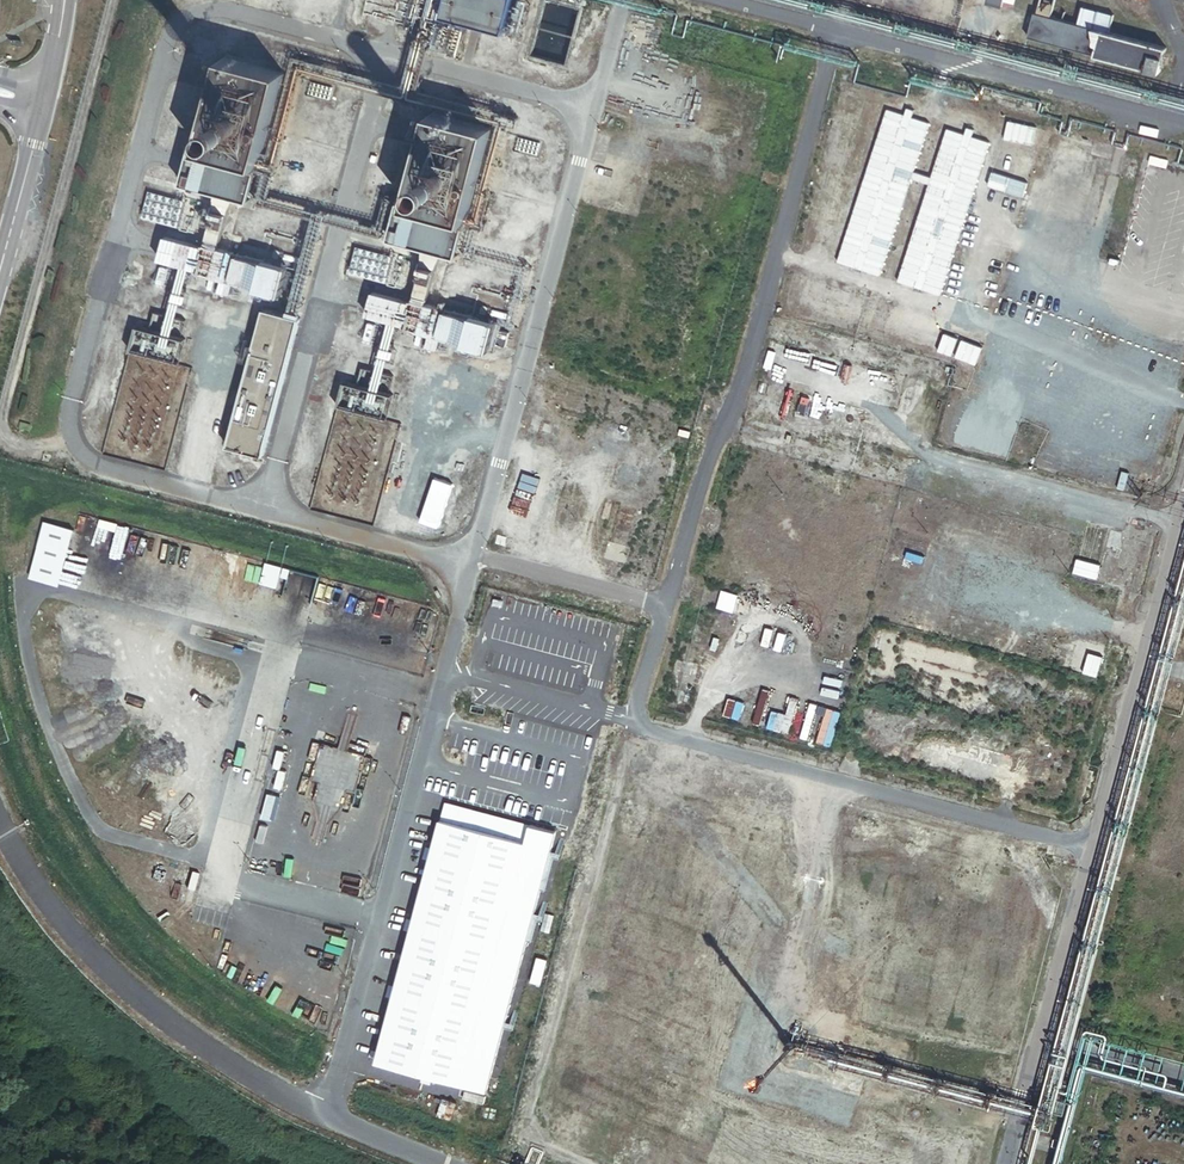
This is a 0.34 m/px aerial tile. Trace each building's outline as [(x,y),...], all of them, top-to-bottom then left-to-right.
[(256,203),(313,218),(287,315),(298,318),(324,221),(381,236),(390,203),(399,205),(399,202),(386,199),(378,228),(267,198),(302,70),(500,123),(464,258),(521,274),(507,326),(515,328),(531,268),(476,254),(512,117),(415,91),(440,0),(428,0),(404,88),(295,59),(256,203)] [(447,14),(499,28),(507,0),(450,0),(447,14)] [(1002,0),(988,0),(986,7),(999,10),(1002,0)] [(1163,51),(1035,15),(1028,40),(1156,76),(1163,51)] [(465,31),(443,25),(435,49),(458,56),(465,31)] [(249,202),(282,74),(224,59),(200,149),(192,146),(182,184),(249,202)] [(455,255),(488,129),(432,114),(408,204),(399,202),(399,205),(390,238),(455,255)] [(184,202),(148,192),(141,218),(177,228),(184,202)] [(185,198),(184,202),(177,228),(176,232),(192,236),(201,202),(185,198)] [(228,253),(202,245),(195,269),(221,277),(221,278),(243,285),(246,277),(263,282),(267,268),(250,263),(252,256),(229,249),(228,253)] [(183,250),(174,247),(172,255),(180,258),(183,250)] [(392,257),(356,248),(349,274),(385,284),(392,257)] [(393,254),(392,257),(385,284),(384,287),(399,291),(408,258),(393,254)] [(409,303),(372,293),(367,315),(403,324),(404,321),(408,307),(409,303)] [(367,299),(350,294),(348,302),(365,306),(367,299)] [(434,336),(441,309),(427,305),(419,331),(434,336)] [(411,308),(408,307),(404,321),(418,324),(421,309),(412,307),(411,308)] [(261,457),(298,318),(287,315),(263,309),(226,447),(261,457)] [(471,318),(444,311),(437,334),(464,342),(463,344),(485,351),(488,342),(505,348),(509,334),(492,329),(494,322),(472,315),(471,318)] [(74,531),(43,522),(28,578),(59,587),(74,531)] [(375,1064),(486,1094),(556,833),(445,803),(375,1064)]
